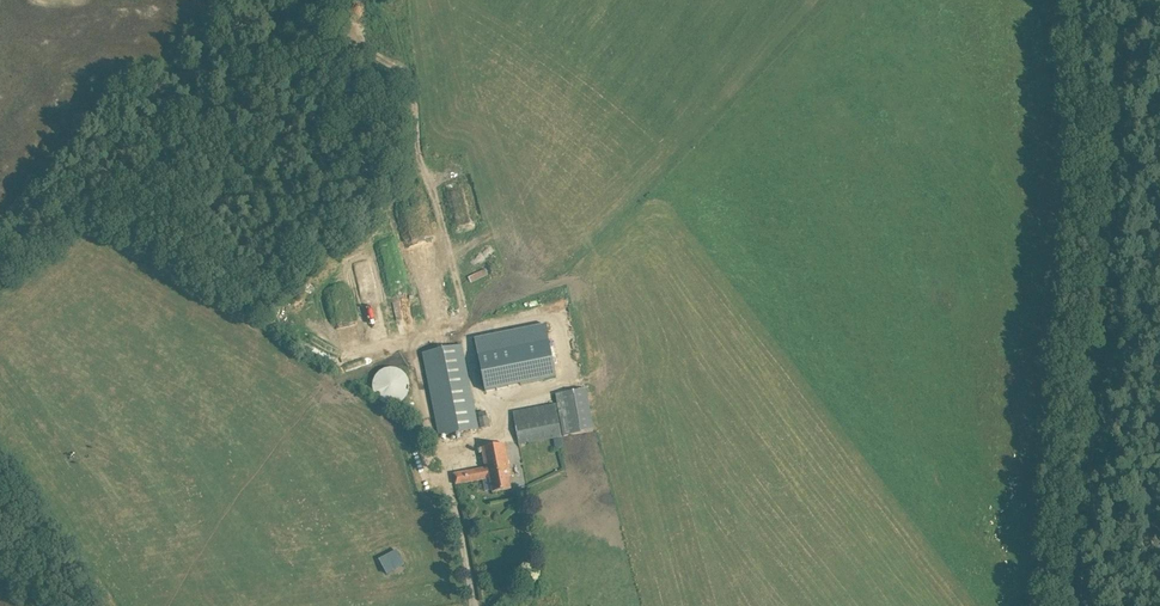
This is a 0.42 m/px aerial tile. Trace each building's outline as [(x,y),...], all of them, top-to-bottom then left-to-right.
[(438,161),(442,175),(452,173),(448,158),(438,161)] [(482,355),(489,391),(559,377),(552,342),(482,355)] [(439,436),(459,432),(479,428),(463,345),(423,352),(437,424),(439,436)] [(406,387),(406,384),(405,380),(404,377),(402,373),(400,370),(396,367),(393,366),(389,365),(385,365),(381,365),(378,366),(375,368),(372,371),(369,374),(368,378),(367,381),(367,385),(367,389),(368,392),(370,396),(373,399),(376,401),(380,403),(383,404),(388,404),(392,403),(395,402),(398,400),(401,397),(403,394),(405,391),(406,387)] [(563,435),(593,429),(586,388),(556,393),(563,435)] [(520,444),(562,436),(556,404),(514,412),(520,444)] [(479,412),(480,417),(479,418),(480,427),(489,426),(487,411),(479,412)] [(511,488),(509,476),(511,475),(506,443),(482,447),(486,467),(454,473),(456,484),(487,478),(487,479),(490,478),(493,492),(492,492),(493,492),(511,489),(511,488)] [(398,548),(380,558),(388,575),(407,565),(398,548)]
